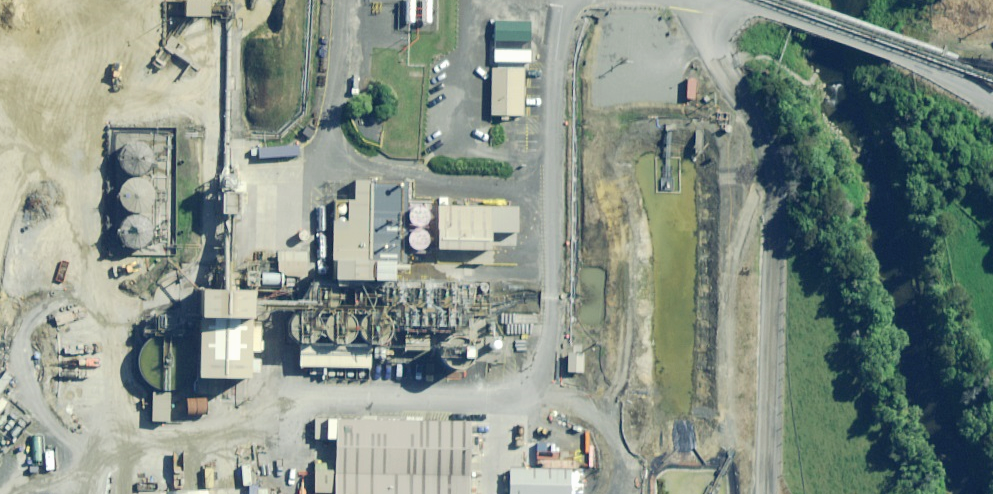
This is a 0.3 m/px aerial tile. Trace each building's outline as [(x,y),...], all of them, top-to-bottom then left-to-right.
[(414,0),(403,0),(402,22),(413,22),(414,0)] [(423,22),(431,23),(432,0),(424,0),(423,22)] [(207,17),(207,1),(184,1),(184,17),(207,17)] [(490,116),(501,116),(501,121),(507,121),(508,116),(523,117),(523,70),(490,70),(490,116)] [(694,81),(685,80),(684,100),(693,100),(694,81)] [(117,165),(119,168),(122,172),(123,173),(126,175),(129,176),(132,177),(135,177),(138,176),(141,175),(144,174),(147,172),(149,170),(150,167),(152,164),(152,161),(153,158),(152,155),(151,152),(150,149),(148,146),(146,144),(143,142),(140,141),(137,140),(134,140),(131,141),(128,141),(125,143),(122,145),(120,147),(118,150),(117,153),(116,156),(116,159),(116,162),(117,165)] [(238,175),(218,175),(218,215),(237,215),(238,175)] [(118,203),(119,206),(122,210),(123,210),(126,212),(129,213),(132,214),(135,214),(138,214),(141,213),(144,212),(147,210),(149,207),(151,205),(152,202),(153,199),(153,195),(152,192),(152,189),(150,186),(148,184),(146,182),(143,180),(140,179),(137,178),(134,178),(131,178),(128,179),(125,181),(122,182),(120,185),(118,187),(117,190),(116,193),(116,197),(117,200),(118,203)] [(390,262),(369,262),(371,183),(354,182),(354,202),(333,201),(331,280),(389,281),(390,262)] [(406,212),(405,214),(405,216),(405,218),(406,220),(407,222),(408,223),(409,225),(411,226),(413,227),(415,227),(417,227),(419,227),(421,226),(423,226),(424,224),(426,223),(427,221),(427,219),(428,217),(428,215),(428,213),(427,212),(426,210),(425,208),(424,207),(422,206),(420,205),(418,204),(416,204),(414,204),(412,205),(411,206),(409,207),(408,208),(406,210),(406,212)] [(515,233),(515,209),(437,207),(437,250),(489,251),(490,233),(515,233)] [(116,241),(118,244),(121,248),(122,249),(124,250),(127,252),(130,252),(134,253),(137,252),(140,251),(143,250),(145,248),(147,246),(149,243),(150,240),(151,237),(151,234),(151,230),(150,227),(149,225),(147,222),(144,220),(142,218),(139,217),(136,216),(132,216),(129,216),(126,217),(123,219),(121,221),(119,223),(117,226),(116,229),(115,232),(115,235),(115,238),(116,241)] [(405,236),(405,238),(405,241),(405,242),(405,244),(406,246),(407,248),(409,249),(410,250),(412,251),(414,251),(416,251),(418,251),(420,251),(422,250),(424,249),(425,247),(426,246),(427,244),(427,242),(428,240),(427,238),(427,236),(426,234),(425,232),(423,231),(422,230),(420,229),(418,229),(416,228),(414,229),(412,229),(410,230),(408,231),(407,233),(406,234),(405,236)] [(199,289),(197,318),(195,377),(246,380),(246,375),(260,376),(260,360),(247,360),(247,352),(258,353),(260,328),(282,329),(282,330),(282,333),(283,337),(284,339),(286,342),(289,344),(291,346),(294,348),(297,349),(300,349),(299,367),(370,369),(370,362),(421,365),(431,357),(440,357),(440,358),(442,361),(443,364),(446,366),(448,367),(451,368),(454,369),(457,369),(460,369),(463,368),(465,367),(468,365),(470,362),(471,360),(472,359),(484,349),(486,350),(487,351),(489,352),(491,352),(493,352),(495,352),(496,351),(498,350),(500,349),(501,348),(502,346),(502,344),(503,342),(503,341),(502,339),(502,337),(501,335),(499,334),(498,333),(496,332),(495,331),(496,318),(484,318),(485,293),(486,293),(487,292),(487,291),(488,290),(488,289),(488,288),(488,287),(488,286),(487,285),(487,284),(486,284),(485,283),(484,283),(483,283),(482,283),(481,283),(480,283),(479,284),(479,285),(396,282),(395,284),(383,284),(383,290),(302,287),(302,293),(294,293),(294,277),(304,277),(305,243),(285,242),(284,254),(277,253),(277,267),(252,266),(242,272),(242,290),(199,289)] [(167,423),(169,392),(174,391),(179,388),(183,386),(186,382),(189,378),(191,373),(193,369),(193,363),(193,358),(191,354),(189,349),(187,345),(183,341),(179,338),(174,336),(169,335),(164,335),(159,335),(155,336),(150,338),(146,341),(144,343),(142,345),(139,349),(137,353),(136,358),(135,363),(136,368),(137,373),(139,378),(142,382),(146,386),(150,388),(152,390),(150,422),(167,423)] [(581,354),(566,354),(566,373),(581,373),(581,354)] [(0,381),(0,394),(10,379),(5,375),(0,381)] [(313,419),(313,440),(335,440),(335,471),(313,470),(313,493),(334,493),(467,493),(468,421),(421,421),(421,417),(404,417),(404,420),(313,419)] [(509,470),(508,493),(569,493),(569,471),(509,470)]
